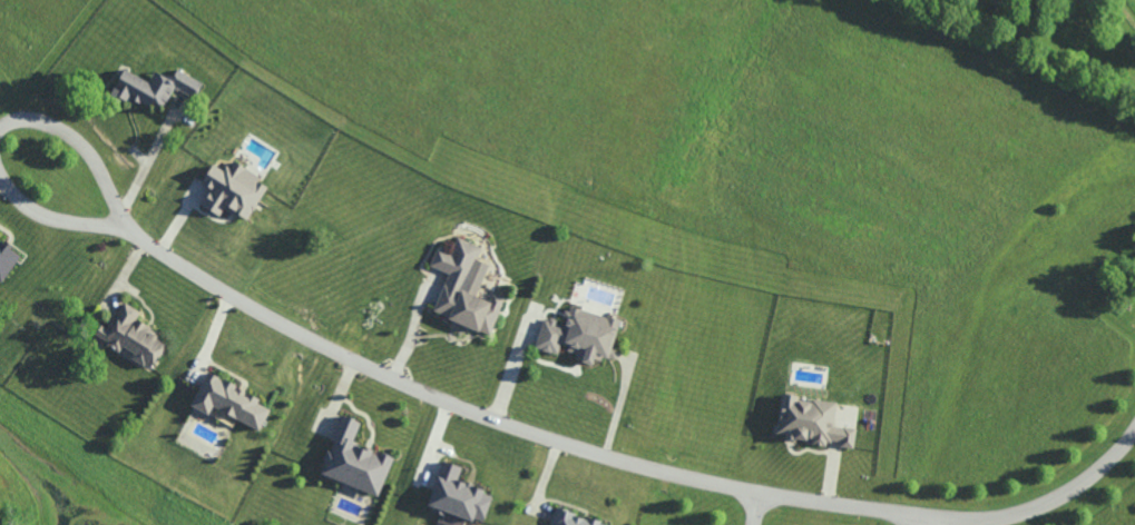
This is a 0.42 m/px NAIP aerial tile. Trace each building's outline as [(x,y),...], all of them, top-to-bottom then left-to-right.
[(175,88),(195,98),(203,82),(177,69),(172,79),(155,71),(149,82),(124,69),(113,92),(148,109),(153,101),(165,107),(175,88)] [(202,205),(220,215),(225,208),(248,220),(269,183),(231,162),(226,171),(213,164),(202,183),(212,189),(202,205)] [(0,237),(0,283),(1,284),(23,253),(0,237)] [(492,334),(504,297),(492,293),(490,301),(477,296),(488,264),(477,260),(482,246),(457,237),(451,253),(436,248),(430,266),(447,272),(433,313),(492,334)] [(151,368),(169,340),(136,319),(141,312),(126,302),(109,329),(102,324),(95,335),(121,352),(122,350),(151,368)] [(621,320),(569,305),(563,324),(543,318),(535,347),(558,354),(561,343),(570,346),(567,355),(597,364),(600,354),(616,359),(619,350),(613,348),(621,320)] [(191,407),(209,414),(212,408),(262,429),(271,409),(259,403),(262,397),(206,372),(191,407)] [(837,403),(799,398),(799,395),(782,393),(776,435),(812,440),(812,444),(828,446),(829,440),(841,441),(840,447),(854,448),(856,428),(834,425),(837,403)] [(380,496),(394,457),(354,442),(361,421),(341,414),(320,474),(380,496)] [(462,466),(442,460),(429,505),(440,509),(439,510),(484,523),(493,492),(457,481),(462,466)] [(609,523),(557,509),(552,524),(609,524),(609,523)]
